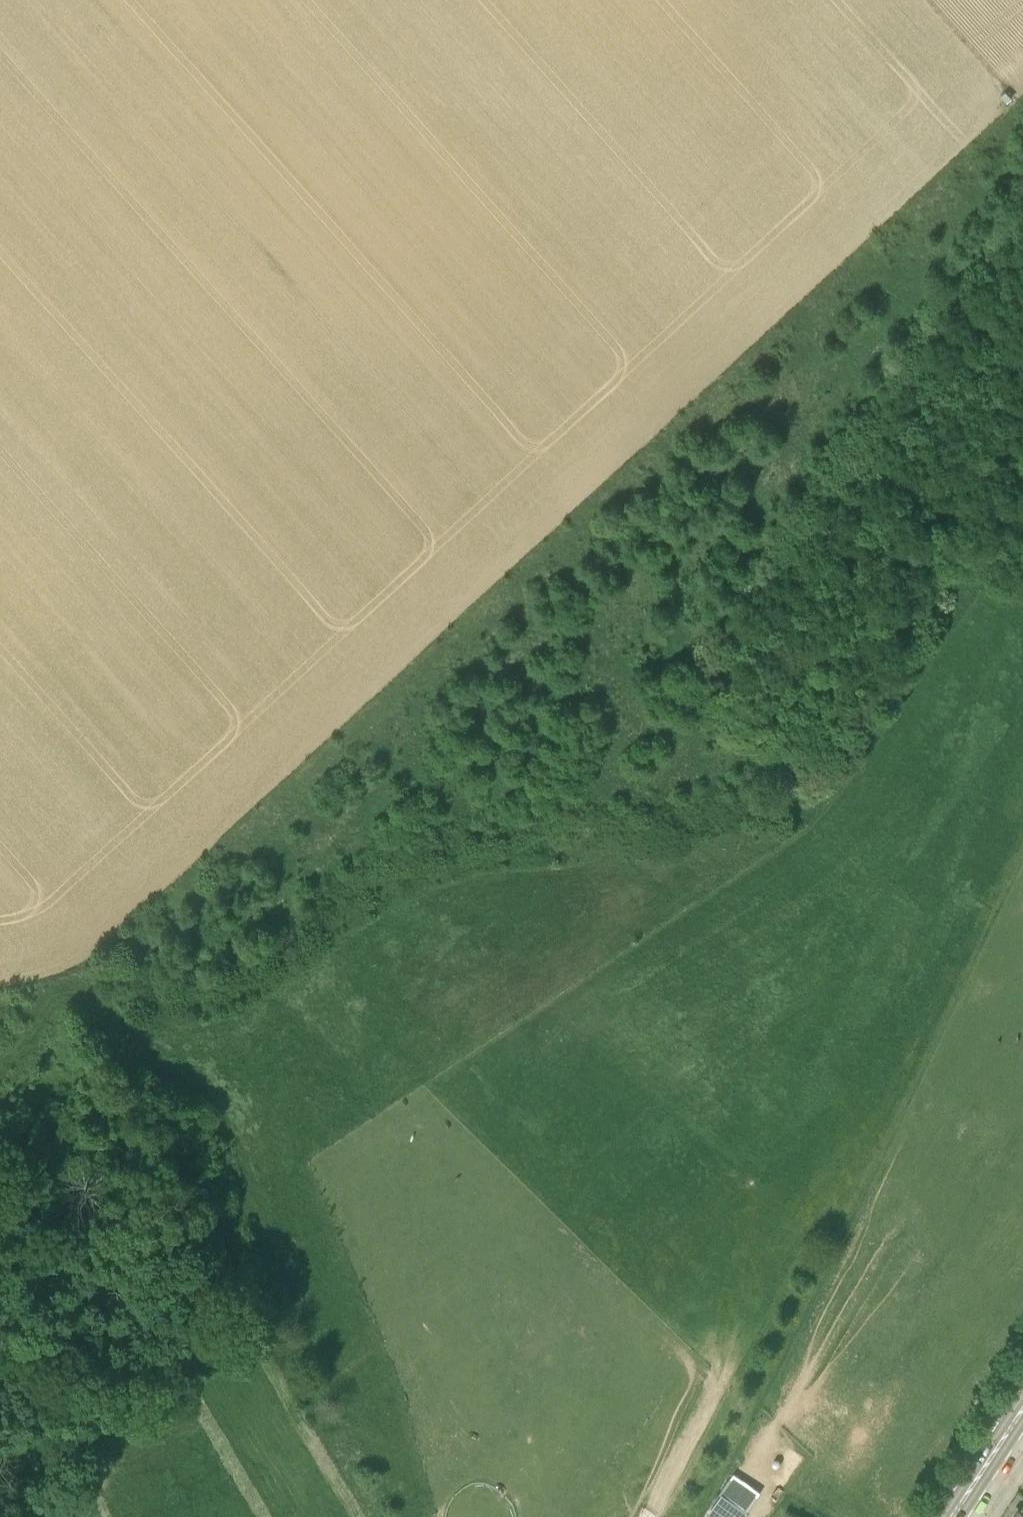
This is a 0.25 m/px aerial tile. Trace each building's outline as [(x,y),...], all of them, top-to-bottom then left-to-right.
[(709,1512),(708,1512),(714,1516),(745,1516),(746,1515),(758,1498),(757,1498),(754,1495),(731,1479),(719,1495),(720,1496),(710,1510),(709,1512)] [(1014,1516),(1022,1516),(1022,1503),(1014,1516)]
